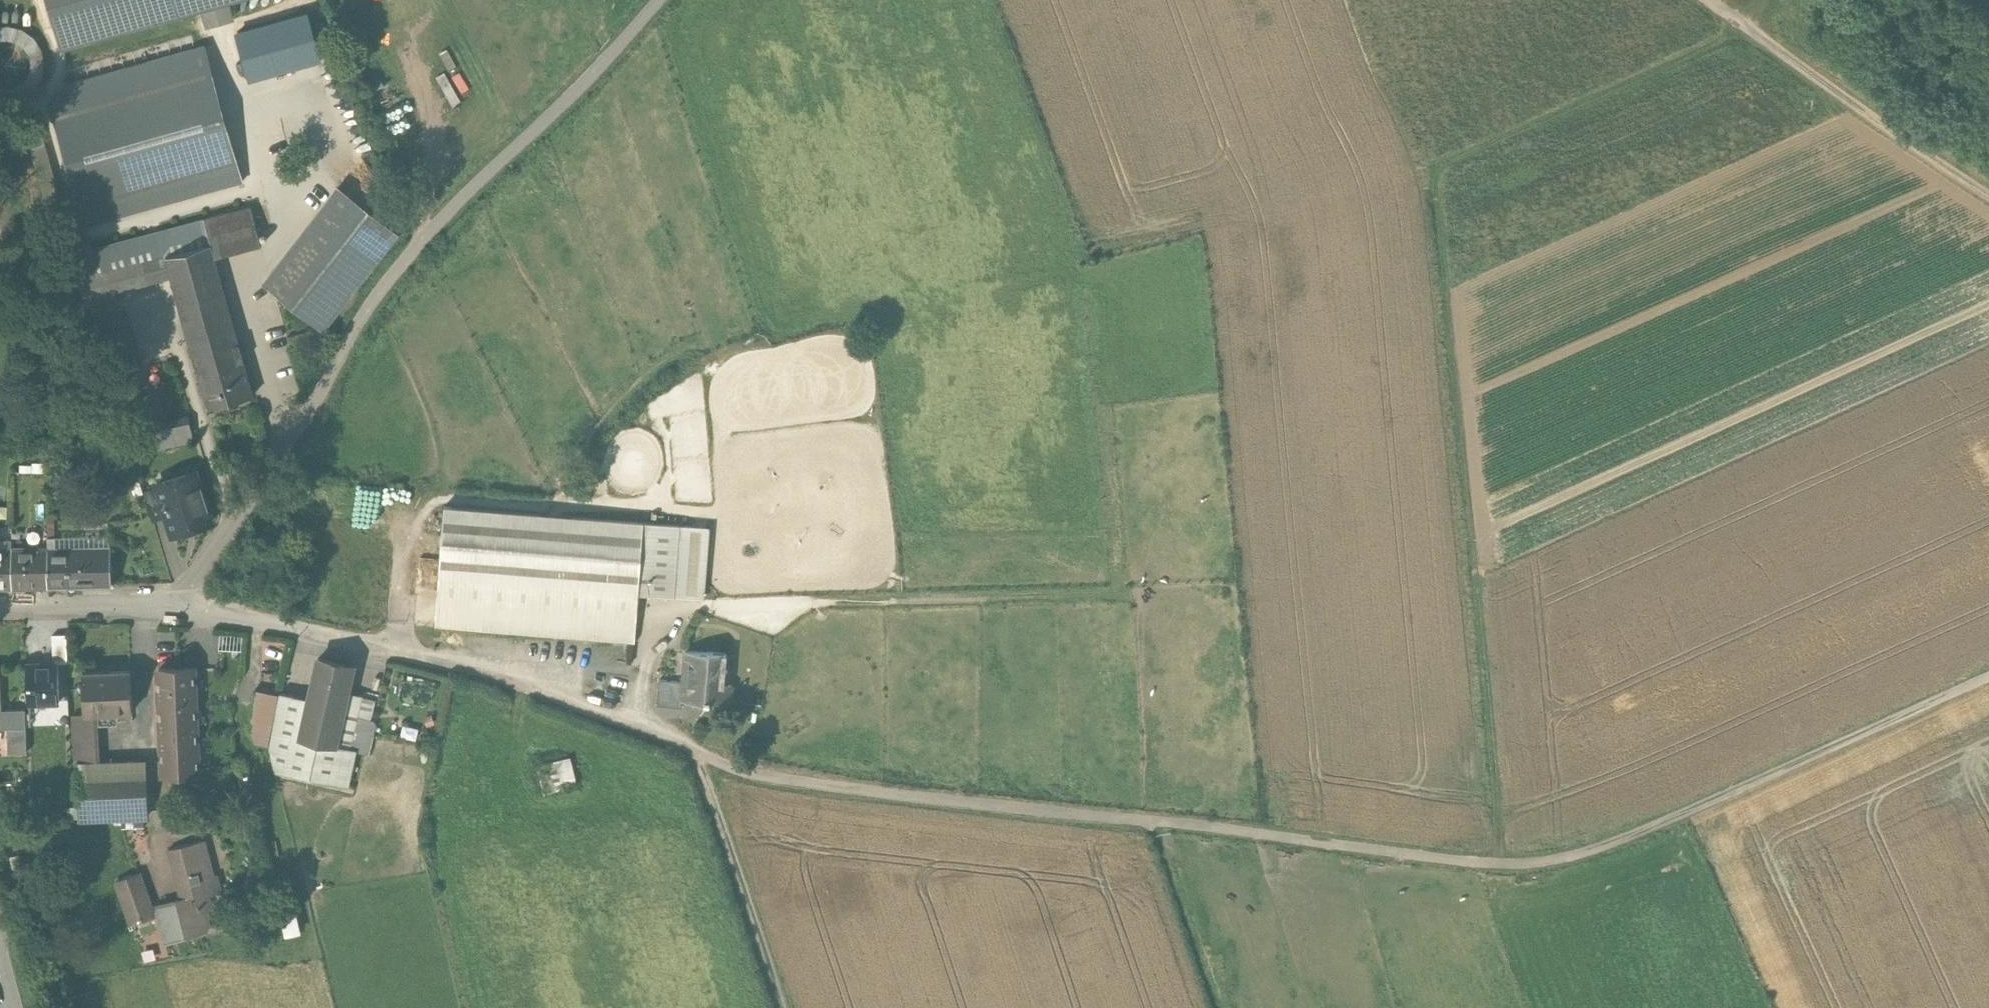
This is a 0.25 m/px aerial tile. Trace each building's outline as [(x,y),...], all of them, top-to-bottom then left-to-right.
[(63,48),(232,0),(50,0),(63,48)] [(306,15),(237,35),(250,80),(319,61),(306,15)] [(212,76),(54,121),(84,227),(241,182),(235,159),(236,159),(212,76)] [(340,189),(265,284),(322,328),(396,233),(340,189)] [(250,206),(204,219),(211,246),(215,258),(261,246),(250,206)] [(169,267),(166,258),(211,246),(204,219),(86,251),(96,287),(169,267)] [(211,246),(166,258),(169,267),(179,303),(224,291),(215,258),(211,246)] [(224,291),(179,303),(198,373),(243,360),(224,291)] [(130,311),(107,313),(108,332),(120,331),(121,347),(132,346),(130,311)] [(243,360),(198,373),(208,408),(253,396),(243,360)] [(130,400),(142,451),(193,439),(188,417),(160,423),(153,394),(130,400)] [(195,472),(153,484),(158,498),(149,500),(154,519),(164,516),(170,535),(179,533),(182,535),(200,530),(200,526),(211,523),(195,472)] [(680,525),(444,507),(435,627),(635,642),(638,594),(674,597),(680,525)] [(680,525),(674,597),(705,599),(710,528),(680,525)] [(48,547),(12,548),(12,588),(49,587),(48,550),(48,547)] [(0,548),(0,588),(12,588),(12,548),(0,548)] [(49,587),(114,586),(113,549),(48,550),(49,587)] [(726,654),(686,651),(686,653),(691,653),(689,682),(684,681),(682,700),(709,703),(710,700),(730,702),(731,685),(724,684),(726,654)] [(354,666),(316,658),(307,700),(299,740),(337,748),(349,693),(354,666)] [(57,664),(27,665),(28,703),(59,702),(57,664)] [(194,669),(159,671),(162,775),(198,774),(194,669)] [(131,672),(83,674),(84,715),(97,714),(132,713),(131,672)] [(684,681),(659,679),(657,705),(682,707),(682,700),(684,681)] [(271,738),(279,697),(257,692),(248,734),(271,738)] [(376,700),(349,693),(337,748),(357,753),(370,756),(377,725),(374,721),(371,720),(376,700)] [(299,740),(307,700),(280,694),(279,697),(271,738),(264,770),(349,788),(357,753),(337,748),(299,740)] [(7,728),(9,753),(26,753),(25,711),(1,712),(0,699),(0,728),(7,728)] [(78,765),(99,764),(97,714),(84,715),(70,715),(72,765),(78,765)] [(99,764),(78,765),(81,821),(146,819),(144,762),(99,764)] [(169,851),(179,888),(182,900),(195,897),(205,933),(207,933),(209,924),(207,915),(214,913),(210,898),(221,895),(218,877),(215,877),(205,842),(169,851)] [(19,855),(11,857),(13,869),(21,867),(19,855)] [(140,875),(115,884),(130,926),(154,918),(140,875)] [(182,900),(156,906),(165,943),(205,933),(195,897),(182,900)]
